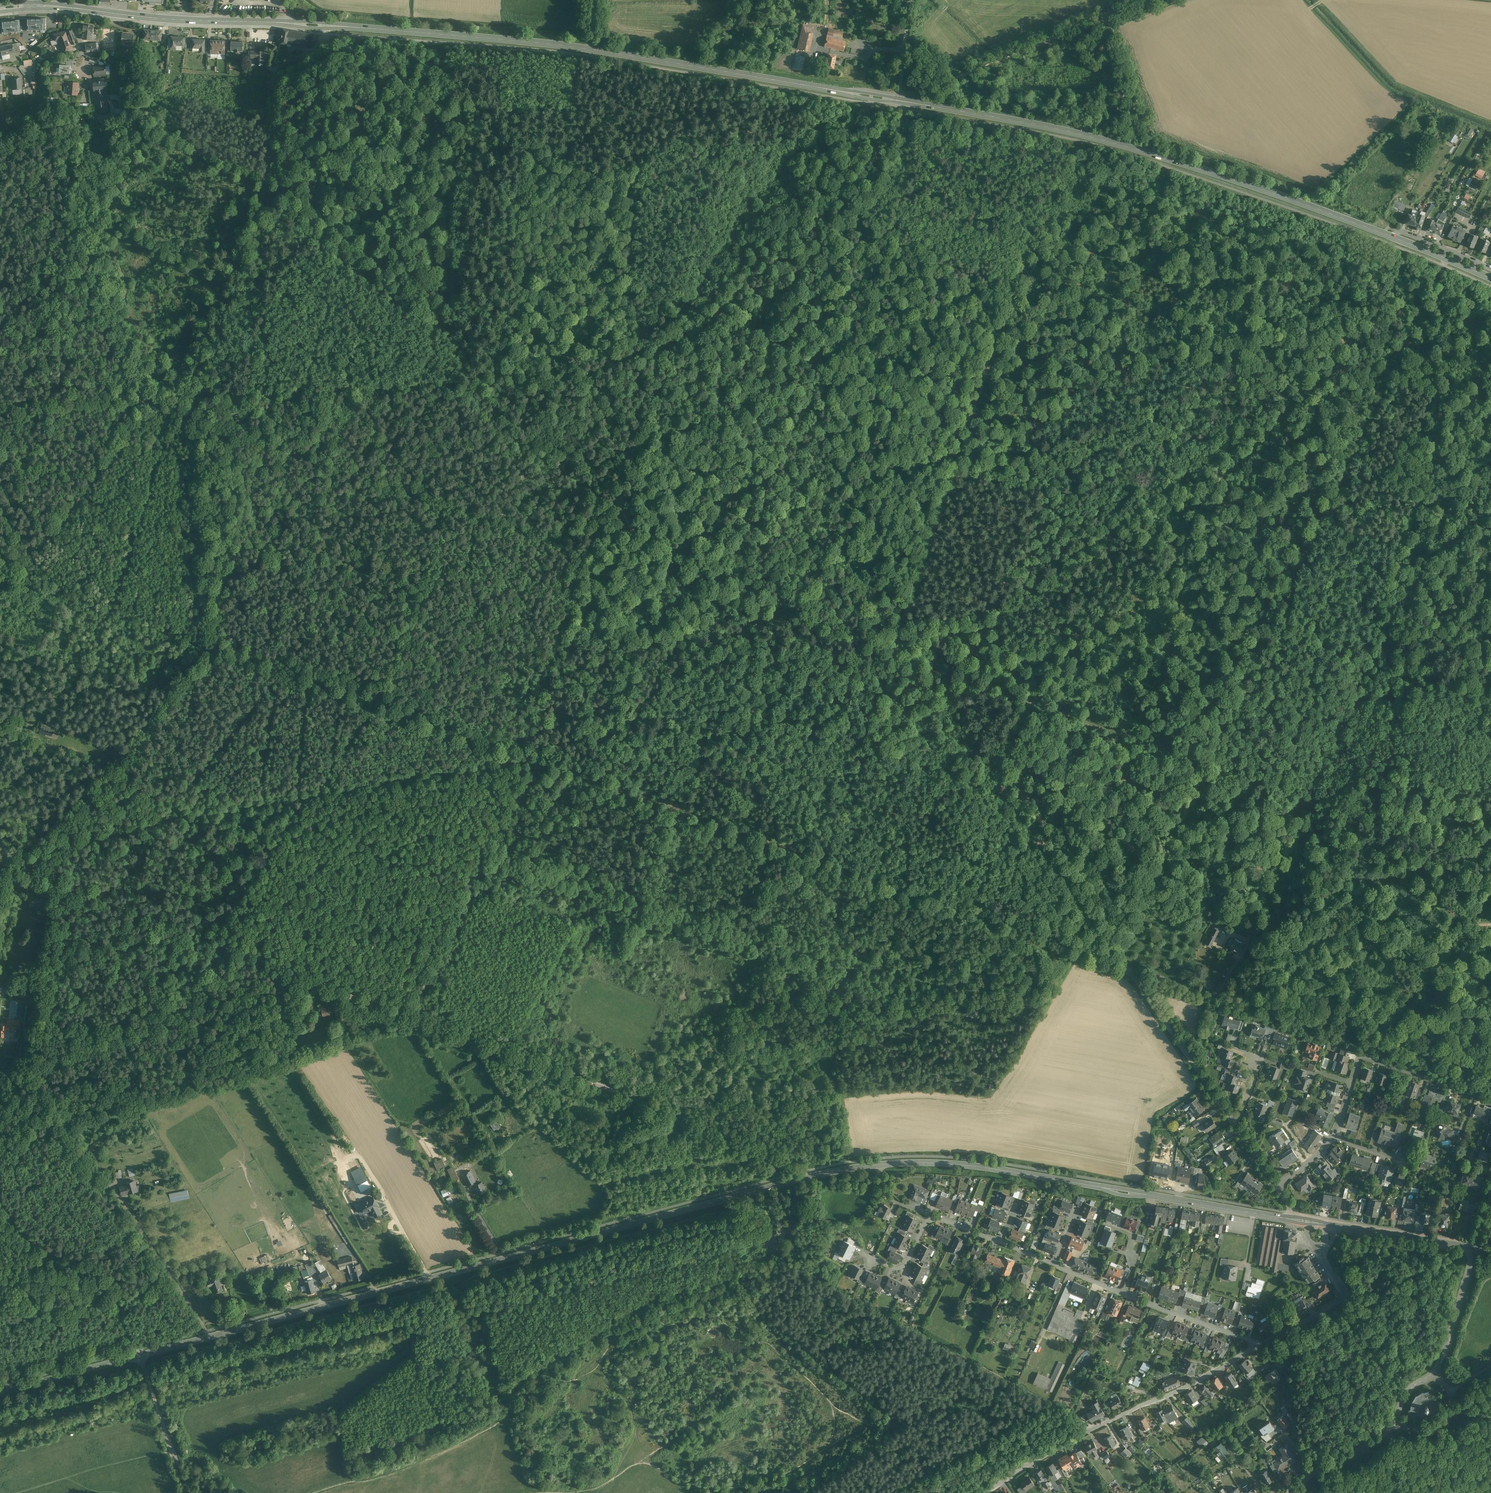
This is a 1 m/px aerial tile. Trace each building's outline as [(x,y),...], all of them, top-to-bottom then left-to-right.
[(35,19),(27,19),(27,31),(32,31),(32,30),(41,30),(41,31),(46,31),(45,19),(37,19),(37,20),(35,20),(35,19)] [(11,22),(9,22),(9,21),(1,22),(2,34),(6,33),(6,32),(16,32),(16,33),(20,32),(19,20),(11,21),(11,22)] [(94,26),(84,25),(83,33),(82,39),(92,40),(93,34),(94,26)] [(799,48),(805,50),(810,51),(813,34),(812,34),(813,27),(803,25),(799,48)] [(313,35),(289,31),(289,30),(283,29),(280,43),(287,45),(287,44),(287,45),(287,44),(310,48),(311,47),(313,35)] [(157,32),(148,31),(148,30),(144,30),(143,40),(161,41),(162,31),(157,31),(157,32)] [(77,43),(72,31),(67,32),(72,45),(77,43)] [(67,32),(54,35),(57,45),(60,44),(62,51),(72,49),(71,45),(72,45),(67,32)] [(134,35),(122,34),(121,43),(133,44),(134,35)] [(846,39),(827,34),(825,44),(844,48),(846,39)] [(184,38),(171,37),(171,42),(170,48),(176,49),(176,45),(183,46),(184,38)] [(205,40),(193,39),(193,42),(192,48),(200,49),(200,52),(200,53),(204,53),(205,40)] [(243,42),(231,42),(231,51),(237,52),(237,53),(238,53),(238,52),(243,52),(243,43),(243,42)] [(96,43),(85,45),(86,52),(90,52),(90,53),(98,52),(96,43)] [(0,47),(0,49),(1,55),(13,53),(12,44),(0,47)] [(810,51),(805,50),(803,62),(827,66),(827,67),(834,69),(837,55),(810,51)] [(251,51),(250,58),(251,58),(251,56),(256,57),(255,64),(264,65),(265,52),(251,51)] [(48,55),(39,59),(41,64),(50,60),(48,55)] [(72,73),(73,65),(61,64),(61,67),(57,67),(57,73),(72,73)] [(105,66),(93,68),(94,76),(106,75),(105,66)] [(20,78),(11,79),(12,90),(21,89),(21,87),(20,78)] [(105,81),(93,82),(94,91),(106,90),(105,81)] [(78,84),(66,83),(66,87),(68,87),(68,93),(77,94),(78,91),(79,91),(80,88),(78,88),(78,84)] [(106,90),(94,91),(96,111),(97,112),(108,113),(106,90)] [(1455,144),(1459,137),(1453,133),(1448,140),(1455,144)] [(1485,172),(1478,168),(1475,175),(1482,178),(1485,172)] [(1472,213),(1459,207),(1456,212),(1469,219),(1472,213)] [(1420,214),(1418,213),(1418,215),(1414,226),(1417,227),(1417,228),(1421,230),(1426,216),(1425,216),(1426,213),(1421,211),(1420,214)] [(1447,214),(1443,212),(1439,219),(1443,222),(1447,214)] [(1413,215),(1409,214),(1408,216),(1407,215),(1406,219),(1407,220),(1406,223),(1406,224),(1406,225),(1407,225),(1408,225),(1409,225),(1410,224),(1414,226),(1418,215),(1413,214),(1413,215)] [(1434,220),(1430,219),(1426,231),(1430,232),(1430,231),(1434,233),(1437,223),(1433,222),(1434,220)] [(1444,225),(1437,223),(1434,233),(1440,235),(1444,225)] [(1458,227),(1453,225),(1448,237),(1460,243),(1466,231),(1461,229),(1462,227),(1460,226),(1460,227),(1459,226),(1458,227)] [(1478,237),(1470,234),(1466,245),(1474,248),(1478,237)] [(1490,242),(1482,239),(1478,249),(1486,253),(1490,242)] [(54,729),(43,726),(40,734),(45,736),(46,734),(48,734),(48,733),(52,735),(54,729)] [(111,748),(100,744),(99,749),(116,755),(118,751),(111,748)] [(1214,928),(1206,943),(1211,945),(1219,931),(1214,928)] [(1235,940),(1231,938),(1227,945),(1240,952),(1242,948),(1245,944),(1241,942),(1236,939),(1235,940)] [(1240,1019),(1226,1014),(1223,1023),(1226,1024),(1224,1028),(1229,1029),(1229,1027),(1233,1029),(1233,1026),(1237,1028),(1240,1020),(1240,1019)] [(7,1024),(7,1022),(0,1023),(0,1037),(3,1038),(3,1032),(7,1032),(7,1031),(13,1031),(13,1032),(18,1032),(18,1024),(7,1024)] [(1264,1028),(1256,1025),(1254,1029),(1253,1028),(1250,1034),(1251,1034),(1250,1036),(1255,1038),(1256,1036),(1262,1038),(1264,1032),(1265,1029),(1264,1028)] [(1277,1029),(1271,1027),(1269,1033),(1274,1035),(1275,1033),(1277,1029)] [(1275,1033),(1274,1035),(1273,1038),(1275,1038),(1273,1044),(1286,1049),(1289,1043),(1288,1042),(1289,1037),(1282,1034),(1282,1036),(1275,1033)] [(1317,1045),(1313,1043),(1313,1045),(1308,1043),(1307,1047),(1307,1046),(1306,1047),(1307,1047),(1306,1051),(1310,1052),(1309,1057),(1316,1060),(1319,1053),(1321,1047),(1317,1046),(1317,1045)] [(1224,1048),(1223,1047),(1222,1049),(1220,1055),(1224,1057),(1224,1056),(1231,1059),(1233,1051),(1224,1048)] [(1339,1053),(1333,1051),(1331,1058),(1339,1061),(1336,1069),(1346,1072),(1349,1063),(1347,1063),(1349,1057),(1345,1056),(1339,1053)] [(1231,1059),(1224,1056),(1224,1057),(1221,1064),(1232,1068),(1235,1060),(1231,1059)] [(1275,1069),(1274,1068),(1269,1066),(1265,1077),(1269,1079),(1270,1077),(1276,1079),(1280,1069),(1276,1067),(1275,1069)] [(1372,1070),(1365,1068),(1360,1081),(1366,1082),(1366,1080),(1369,1081),(1372,1070)] [(1232,1074),(1224,1071),(1223,1074),(1227,1075),(1226,1077),(1227,1078),(1226,1081),(1229,1082),(1236,1084),(1238,1077),(1232,1074)] [(1387,1076),(1379,1073),(1376,1082),(1384,1085),(1387,1076)] [(1304,1077),(1302,1076),(1301,1076),(1301,1079),(1299,1078),(1298,1079),(1297,1083),(1297,1084),(1299,1085),(1297,1088),(1307,1091),(1311,1079),(1304,1077)] [(1343,1085),(1330,1081),(1329,1084),(1328,1084),(1329,1086),(1327,1092),(1339,1096),(1343,1085)] [(1419,1084),(1410,1081),(1407,1087),(1409,1088),(1407,1094),(1413,1096),(1413,1098),(1417,1100),(1418,1096),(1416,1095),(1417,1089),(1419,1084)] [(1236,1084),(1229,1082),(1228,1085),(1227,1086),(1228,1086),(1227,1090),(1237,1093),(1240,1086),(1236,1084)] [(1428,1095),(1426,1094),(1422,1105),(1427,1107),(1425,1110),(1430,1112),(1431,1108),(1432,1109),(1436,1098),(1437,1094),(1430,1091),(1428,1095)] [(1339,1096),(1327,1092),(1325,1096),(1329,1097),(1328,1100),(1336,1103),(1339,1096)] [(1197,1098),(1187,1105),(1186,1104),(1184,1105),(1183,1106),(1183,1107),(1185,1110),(1189,1108),(1190,1110),(1201,1103),(1200,1103),(1197,1098)] [(1298,1101),(1288,1098),(1282,1113),(1292,1117),(1298,1101)] [(1336,1103),(1328,1100),(1326,1106),(1329,1107),(1334,1109),(1336,1103)] [(1182,1102),(1175,1108),(1177,1111),(1183,1107),(1183,1106),(1184,1105),(1182,1102)] [(1262,1104),(1259,1102),(1257,1107),(1255,1108),(1256,1109),(1255,1111),(1256,1112),(1258,1113),(1258,1114),(1259,1114),(1258,1115),(1259,1116),(1260,1115),(1262,1116),(1263,1116),(1264,1116),(1264,1115),(1266,1109),(1268,1110),(1269,1106),(1268,1106),(1262,1104)] [(1201,1103),(1190,1110),(1191,1110),(1195,1115),(1205,1108),(1201,1103)] [(1454,1104),(1450,1103),(1447,1111),(1454,1113),(1453,1116),(1458,1117),(1459,1114),(1458,1114),(1461,1106),(1456,1104),(1454,1104)] [(1483,1109),(1476,1106),(1475,1109),(1472,1108),(1470,1113),(1471,1114),(1470,1117),(1475,1118),(1476,1114),(1477,1115),(1478,1114),(1481,1115),(1481,1116),(1485,1118),(1487,1113),(1483,1112),(1484,1109),(1483,1109)] [(1332,1115),(1318,1109),(1315,1118),(1320,1120),(1319,1124),(1327,1128),(1332,1115)] [(1359,1117),(1350,1114),(1346,1127),(1352,1129),(1355,1130),(1359,1117)] [(1211,1119),(1206,1123),(1205,1122),(1202,1124),(1207,1132),(1216,1125),(1211,1119)] [(494,1120),(489,1123),(493,1129),(498,1127),(494,1120)] [(1395,1133),(1382,1129),(1380,1135),(1378,1142),(1383,1143),(1383,1144),(1387,1145),(1387,1144),(1396,1147),(1404,1125),(1398,1123),(1395,1133)] [(1448,1127),(1439,1124),(1438,1128),(1437,1127),(1436,1130),(1437,1131),(1436,1134),(1438,1135),(1437,1138),(1443,1140),(1444,1137),(1448,1139),(1449,1136),(1451,1136),(1453,1131),(1447,1129),(1448,1127)] [(1422,1132),(1415,1130),(1415,1129),(1412,1138),(1412,1137),(1421,1140),(1421,1141),(1423,1136),(1421,1135),(1422,1132)] [(1315,1131),(1306,1142),(1310,1145),(1311,1146),(1313,1148),(1322,1136),(1315,1131)] [(1220,1132),(1217,1133),(1213,1136),(1210,1139),(1214,1145),(1216,1143),(1222,1139),(1225,1137),(1223,1134),(1220,1132)] [(1278,1133),(1270,1138),(1273,1142),(1274,1141),(1278,1146),(1284,1142),(1281,1136),(1278,1133)] [(1380,1135),(1373,1133),(1371,1140),(1377,1142),(1378,1142),(1380,1135)] [(1462,1137),(1456,1135),(1454,1141),(1460,1144),(1462,1137)] [(1338,1148),(1336,1146),(1331,1150),(1332,1151),(1338,1158),(1342,1154),(1341,1152),(1342,1151),(1339,1147),(1338,1148)] [(1291,1149),(1283,1155),(1279,1159),(1281,1162),(1281,1163),(1284,1167),(1288,1165),(1288,1164),(1297,1158),(1291,1149)] [(1238,1158),(1233,1150),(1224,1156),(1229,1164),(1238,1158)] [(1485,1151),(1481,1150),(1478,1158),(1485,1160),(1484,1162),(1486,1162),(1488,1161),(1488,1159),(1487,1159),(1489,1154),(1484,1152),(1485,1151)] [(1338,1158),(1332,1151),(1327,1155),(1335,1164),(1340,1160),(1338,1158)] [(1364,1159),(1358,1157),(1358,1156),(1352,1154),(1349,1164),(1355,1166),(1355,1165),(1367,1169),(1371,1159),(1364,1157),(1364,1159)] [(1429,1155),(1424,1154),(1420,1166),(1425,1168),(1425,1166),(1432,1168),(1436,1159),(1428,1156),(1429,1155)] [(442,1158),(434,1161),(437,1168),(445,1164),(442,1158)] [(1162,1164),(1155,1163),(1153,1176),(1159,1178),(1162,1164)] [(1169,1165),(1162,1164),(1159,1178),(1166,1179),(1169,1165)] [(1332,1171),(1327,1166),(1325,1164),(1322,1166),(1320,1165),(1316,1168),(1320,1172),(1321,1172),(1328,1180),(1335,1175),(1332,1171)] [(1394,1169),(1382,1166),(1378,1179),(1383,1180),(1382,1183),(1382,1185),(1387,1186),(1388,1186),(1389,1182),(1389,1183),(1394,1169)] [(1180,1168),(1178,1168),(1178,1171),(1176,1180),(1182,1181),(1185,1168),(1182,1167),(1181,1168),(1180,1168)] [(1187,1168),(1185,1168),(1182,1181),(1189,1183),(1190,1173),(1191,1170),(1189,1170),(1188,1170),(1187,1168)] [(459,1177),(455,1169),(449,1172),(454,1183),(458,1181),(457,1178),(459,1177)] [(476,1181),(470,1170),(462,1174),(467,1185),(476,1181)] [(1396,1183),(1395,1185),(1401,1187),(1402,1185),(1402,1186),(1402,1185),(1402,1184),(1406,1172),(1400,1170),(1398,1176),(1396,1183)] [(1255,1179),(1247,1173),(1243,1179),(1240,1183),(1245,1186),(1249,1189),(1255,1179)] [(1484,1179),(1464,1173),(1460,1183),(1481,1189),(1484,1179)] [(1203,1174),(1202,1176),(1201,1175),(1199,1175),(1199,1178),(1197,1187),(1204,1188),(1206,1175),(1203,1174)] [(1306,1175),(1303,1177),(1304,1178),(1299,1182),(1299,1181),(1295,1184),(1301,1192),(1305,1189),(1304,1189),(1308,1186),(1310,1190),(1315,1187),(1310,1180),(1306,1175)] [(1241,1178),(1236,1185),(1242,1190),(1245,1186),(1240,1183),(1243,1179),(1241,1178)] [(136,1185),(135,1179),(126,1182),(127,1184),(129,1191),(138,1188),(136,1185)] [(1263,1185),(1255,1179),(1249,1189),(1256,1194),(1263,1185)] [(482,1181),(474,1184),(475,1186),(474,1186),(476,1190),(477,1189),(479,1193),(486,1189),(482,1181)] [(370,1183),(352,1193),(356,1199),(374,1189),(370,1183)] [(127,1184),(120,1186),(122,1193),(129,1191),(127,1184)] [(454,1184),(447,1187),(441,1190),(443,1196),(457,1189),(454,1184)] [(929,1191),(914,1185),(909,1198),(916,1201),(919,1202),(921,1197),(928,1200),(930,1197),(927,1196),(929,1191)] [(188,1189),(169,1192),(171,1201),(190,1198),(188,1189)] [(1012,1196),(1002,1192),(999,1198),(1010,1202),(1012,1196)] [(1333,1196),(1324,1194),(1322,1206),(1331,1208),(1333,1196)] [(946,1198),(940,1195),(938,1201),(936,1206),(942,1209),(946,1198)] [(1342,1197),(1333,1196),(1331,1208),(1340,1209),(1342,1197)] [(953,1200),(946,1198),(942,1209),(949,1211),(951,1206),(953,1200)] [(1010,1202),(999,1198),(997,1203),(1008,1208),(1010,1202)] [(364,1212),(378,1204),(375,1199),(367,1203),(361,1207),(364,1212)] [(1380,1202),(1370,1199),(1367,1213),(1377,1216),(1380,1202)] [(1469,1201),(1462,1199),(1459,1209),(1473,1213),(1476,1205),(1475,1205),(1468,1203),(1469,1201)] [(960,1200),(958,1204),(956,1209),(959,1211),(958,1212),(961,1213),(965,1202),(960,1200)] [(1034,1204),(1024,1200),(1022,1206),(1032,1210),(1034,1204)] [(977,1203),(972,1201),(971,1204),(966,1215),(969,1216),(970,1215),(973,1216),(973,1215),(975,1210),(976,1206),(977,1203)] [(1072,1205),(1062,1201),(1062,1202),(1061,1203),(1060,1205),(1060,1207),(1060,1208),(1064,1210),(1070,1212),(1072,1205)] [(1358,1203),(1349,1201),(1349,1202),(1348,1210),(1348,1211),(1352,1211),(1352,1212),(1356,1213),(1356,1212),(1358,1203)] [(965,1202),(961,1213),(964,1214),(964,1213),(967,1214),(966,1215),(971,1204),(966,1202),(965,1202)] [(1097,1207),(1086,1203),(1084,1209),(1094,1213),(1097,1207)] [(891,1209),(884,1205),(882,1208),(880,1206),(877,1212),(880,1213),(878,1216),(886,1219),(891,1209)] [(1396,1207),(1387,1205),(1387,1210),(1385,1210),(1384,1213),(1386,1213),(1386,1217),(1394,1218),(1396,1207)] [(1032,1210),(1022,1206),(1019,1212),(1025,1214),(1029,1216),(1030,1216),(1032,1210)] [(1163,1207),(1156,1206),(1156,1210),(1155,1214),(1154,1214),(1151,1223),(1151,1224),(1156,1225),(1159,1215),(1162,1216),(1163,1207)] [(1169,1208),(1163,1207),(1162,1216),(1163,1216),(1163,1217),(1161,1217),(1161,1220),(1166,1221),(1167,1216),(1168,1217),(1169,1208)] [(1411,1211),(1407,1210),(1408,1208),(1404,1208),(1402,1219),(1402,1221),(1406,1222),(1406,1220),(1412,1221),(1414,1213),(1410,1213),(1411,1211)] [(1000,1211),(995,1209),(995,1210),(994,1211),(993,1213),(993,1215),(993,1216),(1003,1220),(1005,1213),(1000,1211)] [(1094,1213),(1084,1209),(1082,1214),(1087,1216),(1092,1218),(1094,1213)] [(1156,1210),(1146,1209),(1144,1222),(1151,1223),(1154,1214),(1155,1214),(1156,1210)] [(1122,1214),(1112,1210),(1111,1212),(1109,1212),(1106,1219),(1119,1224),(1122,1214)] [(1191,1212),(1183,1210),(1179,1229),(1183,1230),(1185,1230),(1187,1219),(1190,1220),(1191,1212)] [(393,1222),(387,1211),(379,1216),(385,1226),(393,1222)] [(1059,1214),(1054,1212),(1052,1218),(1062,1222),(1064,1216),(1059,1214)] [(1200,1213),(1191,1212),(1190,1220),(1193,1220),(1192,1222),(1190,1222),(1189,1228),(1192,1229),(1192,1225),(1198,1226),(1200,1213)] [(349,1241),(332,1213),(329,1215),(347,1243),(349,1241)] [(1430,1214),(1421,1213),(1420,1222),(1428,1223),(1430,1214)] [(1215,1215),(1207,1214),(1205,1222),(1210,1223),(1214,1224),(1215,1215)] [(1445,1215),(1440,1214),(1438,1225),(1443,1226),(1443,1227),(1444,1227),(1445,1227),(1446,1227),(1446,1226),(1447,1227),(1448,1222),(1449,1222),(1449,1220),(1448,1219),(1449,1214),(1445,1214),(1445,1215)] [(913,1218),(908,1215),(905,1221),(915,1226),(918,1220),(913,1218)] [(1224,1217),(1215,1215),(1214,1224),(1223,1225),(1224,1217)] [(289,1217),(282,1221),(288,1231),(295,1227),(289,1217)] [(1027,1222),(1018,1218),(1016,1221),(1018,1222),(1018,1223),(1017,1225),(1025,1228),(1027,1222)] [(1062,1222),(1052,1218),(1049,1224),(1055,1226),(1060,1228),(1062,1222)] [(1134,1220),(1131,1219),(1127,1218),(1124,1226),(1127,1227),(1127,1228),(1130,1229),(1131,1229),(1134,1230),(1135,1228),(1137,1222),(1137,1221),(1134,1220)] [(915,1226),(905,1221),(903,1227),(907,1229),(912,1232),(915,1226)] [(997,1224),(990,1221),(988,1228),(998,1232),(1001,1225),(997,1224)] [(1087,1223),(1081,1221),(1079,1227),(1089,1231),(1092,1225),(1087,1223)] [(393,1222),(385,1226),(387,1230),(392,1228),(395,1226),(393,1222)] [(946,1229),(940,1226),(938,1232),(935,1236),(941,1239),(946,1229)] [(1089,1231),(1079,1227),(1077,1233),(1078,1233),(1084,1236),(1087,1237),(1089,1231)] [(952,1232),(946,1229),(941,1239),(947,1242),(949,1237),(952,1232)] [(1110,1231),(1106,1229),(1105,1229),(1104,1234),(1113,1238),(1115,1233),(1110,1231)] [(1280,1232),(1262,1229),(1256,1264),(1272,1266),(1271,1272),(1277,1273),(1277,1269),(1278,1262),(1280,1252),(1281,1253),(1282,1250),(1281,1249),(1281,1246),(1282,1240),(1283,1240),(1284,1239),(1283,1239),(1284,1232),(1280,1231),(1280,1232)] [(1297,1231),(1285,1229),(1284,1232),(1283,1239),(1284,1239),(1283,1240),(1283,1246),(1282,1246),(1285,1246),(1284,1252),(1294,1253),(1296,1240),(1297,1236),(1296,1236),(1297,1231)] [(1018,1232),(1012,1230),(1010,1236),(1021,1241),(1021,1240),(1024,1241),(1026,1236),(1023,1235),(1023,1234),(1018,1232)] [(1061,1235),(1049,1230),(1047,1237),(1053,1239),(1058,1241),(1061,1235)] [(910,1238),(900,1233),(897,1239),(907,1244),(910,1238)] [(1113,1238),(1104,1234),(1100,1242),(1103,1243),(1110,1246),(1113,1238)] [(774,1235),(763,1238),(764,1243),(768,1242),(769,1245),(770,1245),(771,1250),(777,1248),(776,1243),(774,1235)] [(964,1240),(957,1237),(950,1251),(957,1254),(964,1240)] [(1082,1241),(1071,1238),(1068,1246),(1071,1247),(1079,1249),(1082,1241)] [(907,1244),(897,1239),(894,1244),(898,1247),(904,1249),(907,1244)] [(846,1242),(845,1241),(842,1247),(852,1252),(855,1247),(853,1245),(846,1242)] [(1050,1245),(1046,1243),(1045,1244),(1044,1245),(1043,1247),(1044,1249),(1043,1250),(1053,1254),(1056,1247),(1050,1245)] [(928,1247),(922,1244),(919,1250),(929,1255),(932,1250),(932,1249),(928,1247)] [(974,1245),(972,1249),(971,1249),(969,1252),(972,1254),(972,1255),(970,1259),(971,1260),(975,1261),(977,1256),(979,1256),(982,1248),(979,1247),(977,1246),(974,1245)] [(852,1252),(842,1247),(838,1254),(840,1255),(846,1258),(849,1259),(852,1252)] [(929,1255),(919,1250),(917,1256),(922,1259),(926,1261),(927,1261),(929,1255)] [(895,1253),(891,1251),(888,1258),(897,1262),(900,1256),(895,1253)] [(262,1263),(270,1261),(268,1254),(260,1256),(262,1263)] [(1004,1260),(988,1254),(985,1262),(1001,1268),(999,1273),(1008,1276),(1015,1261),(1005,1257),(1004,1260)] [(352,1256),(337,1260),(339,1266),(347,1264),(354,1263),(352,1256)] [(1308,1257),(1305,1258),(1304,1256),(1299,1259),(1300,1260),(1295,1263),(1307,1282),(1314,1278),(1314,1279),(1319,1276),(1320,1276),(1308,1257)] [(1096,1266),(1076,1258),(1072,1266),(1093,1275),(1096,1266)] [(326,1269),(320,1260),(318,1261),(315,1263),(321,1272),(323,1270),(326,1269)] [(1290,1265),(1278,1262),(1277,1269),(1282,1270),(1283,1269),(1286,1270),(1288,1271),(1290,1265)] [(364,1278),(360,1264),(354,1265),(351,1266),(353,1273),(355,1281),(364,1278)] [(922,1266),(917,1264),(914,1269),(924,1274),(927,1269),(927,1268),(922,1266)] [(1031,1268),(1022,1264),(1020,1268),(1019,1268),(1018,1272),(1019,1272),(1015,1281),(1025,1285),(1031,1268)] [(309,1275),(307,1269),(303,1270),(302,1265),(299,1266),(300,1271),(301,1271),(303,1277),(309,1275)] [(1110,1265),(1108,1270),(1105,1276),(1111,1278),(1116,1268),(1110,1265)] [(1227,1265),(1225,1265),(1224,1274),(1222,1275),(1222,1276),(1223,1278),(1224,1278),(1226,1277),(1229,1278),(1229,1279),(1234,1279),(1235,1275),(1236,1275),(1237,1272),(1236,1271),(1237,1267),(1227,1265)] [(863,1269),(854,1266),(850,1275),(858,1279),(861,1273),(863,1269)] [(1122,1270),(1116,1268),(1111,1278),(1117,1281),(1120,1275),(1122,1271),(1122,1270)] [(924,1274),(914,1269),(911,1275),(916,1278),(921,1280),(924,1274)] [(1142,1271),(1137,1269),(1135,1275),(1134,1279),(1132,1285),(1135,1286),(1140,1274),(1141,1274),(1142,1271)] [(331,1278),(327,1271),(319,1275),(323,1283),(331,1278)] [(875,1276),(869,1273),(867,1278),(864,1283),(870,1286),(875,1276)] [(1141,1274),(1140,1274),(1135,1286),(1145,1290),(1148,1282),(1150,1277),(1146,1276),(1141,1274)] [(1060,1279),(1052,1275),(1048,1284),(1056,1288),(1059,1282),(1060,1279)] [(881,1279),(875,1276),(870,1286),(876,1288),(878,1284),(881,1279)] [(223,1290),(218,1277),(210,1280),(206,1281),(208,1286),(212,1285),(215,1293),(223,1290)] [(895,1281),(889,1278),(886,1284),(884,1288),(890,1291),(895,1281)] [(313,1279),(304,1282),(307,1294),(316,1291),(313,1279)] [(901,1284),(895,1281),(890,1291),(896,1294),(898,1289),(901,1284)] [(1324,1281),(1313,1288),(1316,1294),(1327,1286),(1324,1281)] [(1088,1288),(1074,1282),(1071,1288),(1069,1292),(1071,1292),(1083,1298),(1088,1288)] [(1263,1286),(1252,1282),(1251,1287),(1249,1286),(1246,1293),(1255,1296),(1255,1297),(1259,1299),(1263,1286)] [(1071,1288),(1066,1285),(1059,1302),(1065,1305),(1069,1297),(1071,1292),(1069,1292),(1071,1288)] [(1327,1286),(1316,1294),(1319,1299),(1330,1291),(1327,1286)] [(918,1293),(906,1287),(903,1294),(902,1296),(913,1302),(915,1298),(916,1299),(917,1298),(919,1296),(918,1295),(917,1294),(918,1293)] [(1171,1290),(1162,1287),(1159,1297),(1168,1300),(1171,1290)] [(1179,1292),(1171,1290),(1168,1300),(1176,1302),(1178,1296),(1179,1292)] [(1083,1298),(1071,1292),(1069,1297),(1081,1302),(1083,1298)] [(1092,1306),(1090,1305),(1087,1313),(1093,1315),(1094,1313),(1102,1294),(1098,1292),(1092,1306)] [(1102,1294),(1094,1313),(1098,1315),(1107,1296),(1102,1294)] [(1185,1297),(1184,1297),(1184,1298),(1182,1306),(1190,1308),(1192,1299),(1185,1297)] [(1305,1304),(1302,1300),(1301,1298),(1300,1297),(1296,1299),(1297,1301),(1296,1302),(1297,1304),(1297,1303),(1303,1313),(1308,1309),(1305,1304)] [(1122,1302),(1113,1298),(1107,1311),(1109,1312),(1116,1315),(1122,1302)] [(1201,1301),(1192,1299),(1190,1308),(1190,1307),(1191,1308),(1196,1309),(1196,1310),(1198,1311),(1200,1304),(1201,1301)] [(1065,1305),(1059,1302),(1056,1308),(1063,1311),(1064,1308),(1065,1305)] [(1218,1306),(1208,1302),(1206,1308),(1205,1313),(1211,1315),(1211,1316),(1215,1318),(1217,1310),(1219,1306),(1218,1306)] [(1292,1307),(1291,1307),(1294,1311),(1297,1316),(1303,1313),(1297,1303),(1297,1304),(1292,1307)] [(1140,1310),(1129,1306),(1126,1314),(1130,1315),(1130,1316),(1133,1317),(1133,1316),(1137,1318),(1140,1310)] [(1063,1311),(1056,1308),(1047,1329),(1069,1339),(1068,1341),(1074,1343),(1083,1323),(1072,1318),(1073,1316),(1063,1311)] [(1236,1312),(1225,1308),(1221,1320),(1232,1323),(1236,1312)] [(1287,1312),(1276,1319),(1281,1325),(1291,1319),(1287,1312)] [(1121,1313),(1117,1321),(1122,1323),(1126,1315),(1121,1313)] [(1242,1315),(1240,1320),(1238,1326),(1244,1328),(1248,1317),(1242,1315)] [(1163,1319),(1159,1317),(1153,1330),(1163,1334),(1164,1330),(1168,1321),(1163,1320),(1163,1319)] [(1254,1319),(1248,1317),(1244,1328),(1250,1330),(1252,1324),(1254,1319)] [(1267,1320),(1258,1325),(1263,1333),(1273,1328),(1270,1322),(1268,1319),(1267,1320)] [(1183,1325),(1177,1322),(1174,1329),(1172,1333),(1178,1336),(1183,1325)] [(1189,1327),(1183,1325),(1178,1336),(1184,1338),(1186,1334),(1189,1327)] [(1108,1335),(1090,1327),(1089,1331),(1107,1339),(1108,1335)] [(1201,1332),(1195,1330),(1192,1336),(1190,1341),(1191,1341),(1196,1343),(1201,1332)] [(1207,1335),(1201,1332),(1196,1343),(1202,1346),(1203,1346),(1204,1341),(1207,1335)] [(1211,1344),(1209,1349),(1215,1351),(1220,1340),(1214,1337),(1211,1344)] [(1226,1342),(1220,1340),(1215,1351),(1221,1354),(1223,1349),(1226,1350),(1227,1350),(1228,1348),(1227,1347),(1224,1346),(1226,1342)] [(1005,1343),(1003,1349),(1012,1352),(1014,1345),(1005,1343)] [(1191,1360),(1186,1358),(1186,1359),(1183,1364),(1194,1369),(1197,1363),(1191,1360)] [(1251,1364),(1248,1360),(1246,1361),(1245,1360),(1245,1361),(1244,1360),(1242,1362),(1242,1363),(1238,1366),(1245,1374),(1244,1375),(1247,1379),(1252,1374),(1252,1375),(1255,1372),(1250,1365),(1251,1364)] [(1146,1371),(1149,1364),(1142,1361),(1140,1368),(1146,1371)] [(1051,1379),(1046,1389),(1052,1392),(1064,1364),(1058,1362),(1051,1379)] [(1194,1369),(1183,1364),(1181,1370),(1185,1372),(1192,1375),(1194,1369)] [(1281,1377),(1275,1369),(1266,1376),(1269,1381),(1272,1378),(1272,1379),(1274,1378),(1276,1381),(1281,1377)] [(1046,1377),(1038,1373),(1033,1384),(1041,1387),(1043,1382),(1046,1377)] [(1234,1377),(1231,1373),(1225,1377),(1226,1380),(1231,1388),(1233,1387),(1235,1388),(1236,1389),(1238,1387),(1238,1386),(1237,1384),(1238,1384),(1235,1381),(1236,1380),(1234,1377)] [(1252,1374),(1247,1379),(1250,1383),(1255,1378),(1252,1375),(1252,1374)] [(1135,1377),(1131,1376),(1129,1383),(1139,1387),(1142,1378),(1136,1375),(1135,1377)] [(1225,1377),(1224,1375),(1218,1379),(1220,1383),(1226,1380),(1225,1377)] [(1176,1376),(1162,1383),(1165,1392),(1180,1385),(1176,1376)] [(1051,1379),(1046,1377),(1043,1382),(1041,1387),(1046,1389),(1051,1379)] [(1217,1378),(1210,1382),(1213,1387),(1214,1386),(1216,1390),(1222,1387),(1218,1379),(1217,1378)] [(1214,1396),(1204,1386),(1199,1391),(1206,1398),(1208,1396),(1211,1399),(1214,1396)] [(1198,1401),(1192,1391),(1185,1396),(1190,1405),(1198,1401)] [(1423,1392),(1416,1396),(1416,1395),(1412,1402),(1411,1402),(1411,1409),(1415,1409),(1420,1409),(1420,1407),(1420,1404),(1421,1403),(1422,1401),(1423,1400),(1424,1399),(1426,1398),(1428,1398),(1428,1395),(1429,1395),(1428,1391),(1423,1393),(1423,1392)] [(1118,1396),(1109,1401),(1112,1406),(1114,1409),(1122,1404),(1118,1396)] [(1098,1402),(1092,1405),(1094,1409),(1088,1413),(1092,1421),(1105,1414),(1101,1407),(1098,1402)] [(1172,1406),(1162,1411),(1167,1420),(1169,1423),(1178,1418),(1172,1406)] [(1162,1410),(1156,1414),(1161,1423),(1167,1420),(1162,1411),(1162,1410)] [(1290,1424),(1283,1415),(1277,1420),(1284,1429),(1290,1424)] [(1145,1418),(1138,1421),(1142,1430),(1150,1427),(1145,1418)] [(1192,1424),(1187,1418),(1183,1422),(1189,1427),(1192,1424)] [(1269,1421),(1259,1428),(1263,1434),(1264,1435),(1268,1433),(1274,1429),(1269,1421)] [(1131,1436),(1127,1427),(1120,1431),(1124,1439),(1131,1436)] [(1268,1433),(1264,1435),(1263,1434),(1261,1435),(1267,1441),(1272,1438),(1268,1433)] [(1111,1435),(1104,1439),(1108,1447),(1116,1444),(1111,1435)] [(1200,1446),(1203,1444),(1205,1447),(1209,1444),(1203,1436),(1196,1441),(1200,1446)] [(1094,1441),(1085,1446),(1089,1453),(1092,1458),(1093,1457),(1095,1459),(1099,1457),(1095,1450),(1098,1449),(1094,1441)] [(1229,1454),(1221,1444),(1214,1449),(1219,1455),(1218,1456),(1221,1460),(1229,1454)] [(1287,1444),(1280,1448),(1283,1453),(1283,1452),(1287,1457),(1283,1460),(1281,1457),(1280,1457),(1281,1458),(1276,1461),(1275,1459),(1271,1461),(1272,1463),(1270,1465),(1271,1467),(1276,1464),(1278,1468),(1288,1462),(1289,1464),(1296,1459),(1287,1444)] [(1126,1448),(1121,1452),(1125,1457),(1127,1455),(1130,1452),(1126,1448)] [(1076,1453),(1082,1463),(1085,1461),(1083,1457),(1085,1456),(1082,1450),(1076,1453)] [(1106,1451),(1101,1454),(1105,1459),(1110,1455),(1106,1451)] [(1068,1455),(1060,1459),(1064,1467),(1066,1466),(1066,1467),(1063,1469),(1066,1475),(1071,1472),(1070,1469),(1075,1467),(1072,1462),(1068,1455)] [(1053,1463),(1046,1467),(1050,1475),(1054,1481),(1055,1481),(1058,1479),(1055,1473),(1058,1471),(1053,1463)] [(1276,1464),(1271,1467),(1274,1472),(1279,1469),(1278,1468),(1276,1464)] [(1041,1470),(1035,1473),(1040,1482),(1043,1480),(1044,1482),(1047,1480),(1041,1470)] [(1273,1480),(1267,1470),(1260,1474),(1266,1484),(1273,1480)] [(1029,1477),(1021,1482),(1023,1485),(1026,1490),(1034,1484),(1029,1477)] [(1052,1484),(1050,1486),(1047,1481),(1044,1483),(1047,1488),(1048,1487),(1050,1490),(1054,1487),(1052,1484)] [(1247,1485),(1243,1487),(1246,1492),(1256,1492),(1253,1488),(1250,1490),(1247,1485)]
